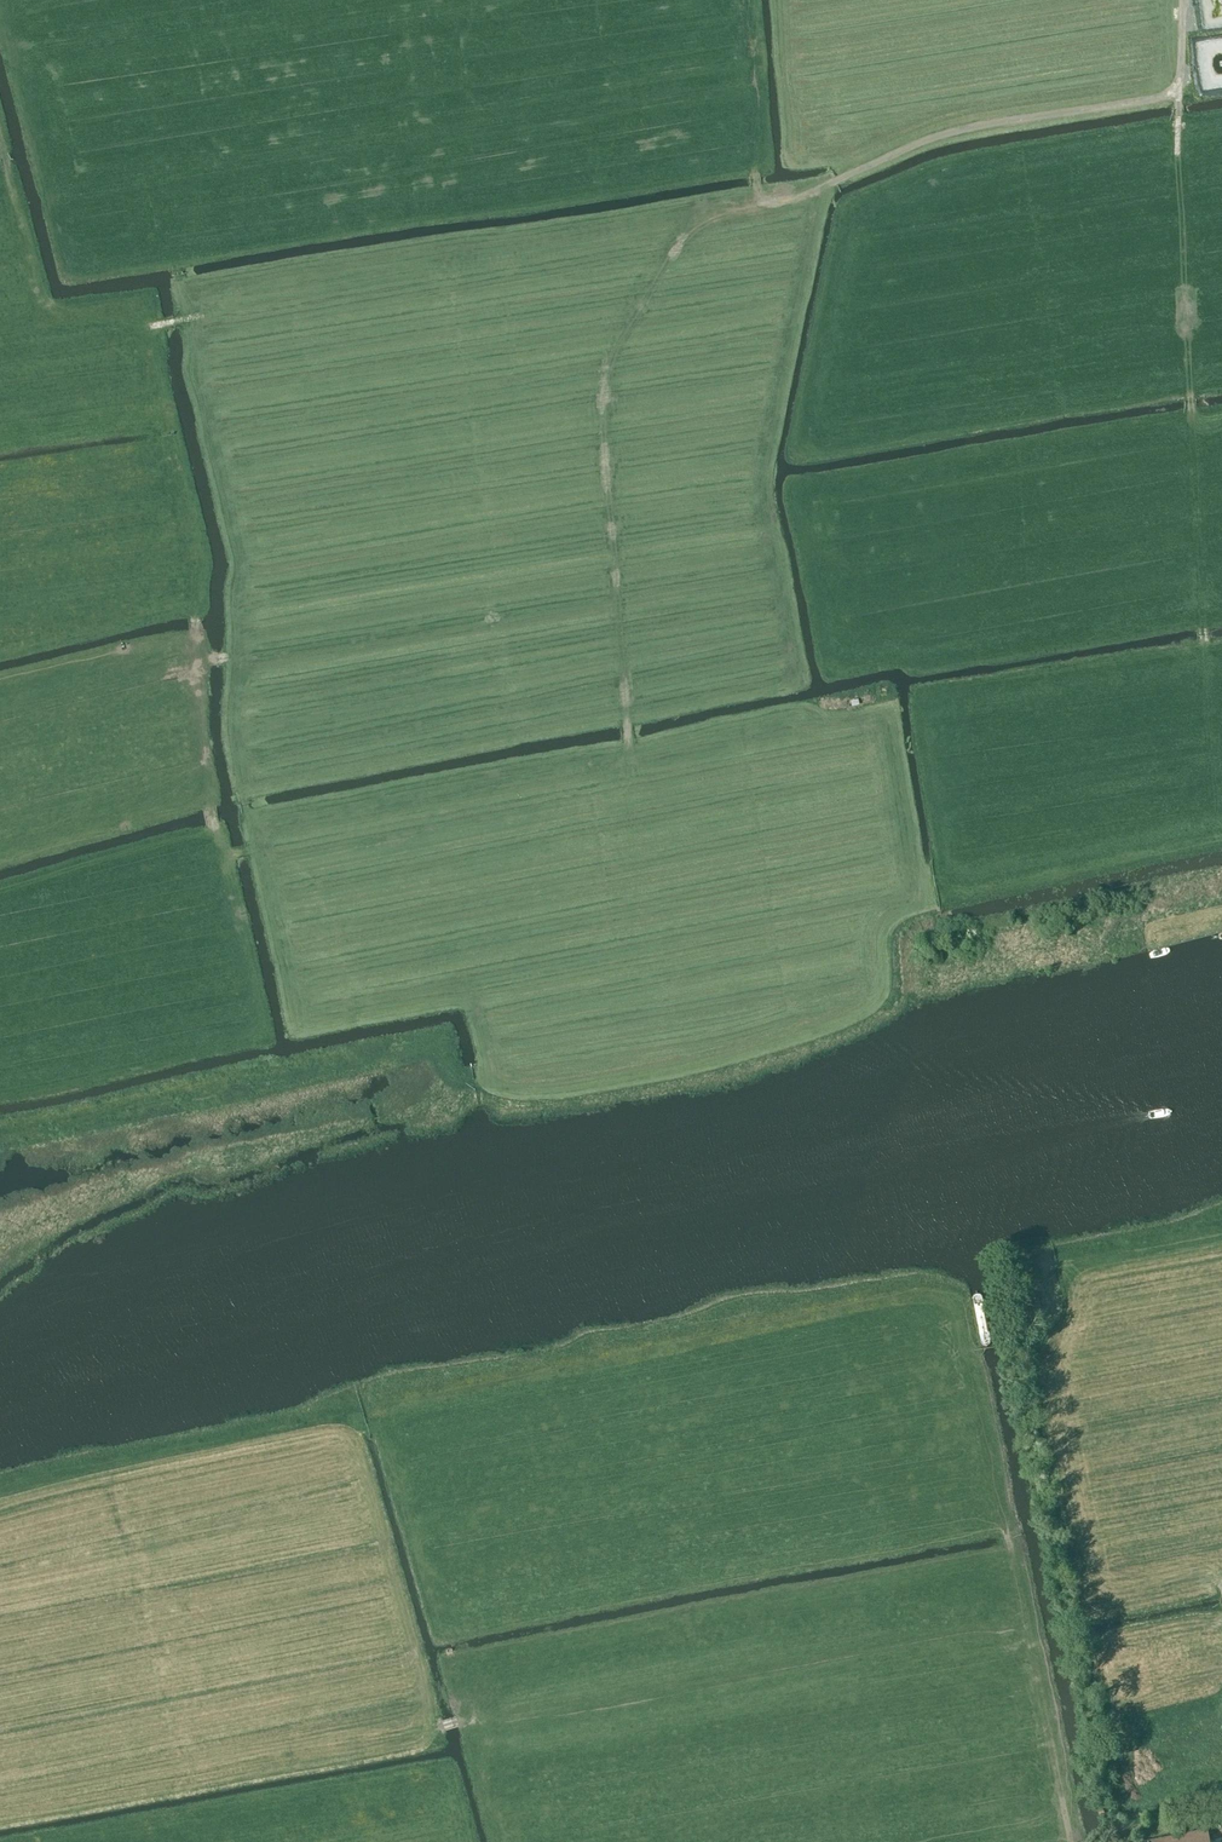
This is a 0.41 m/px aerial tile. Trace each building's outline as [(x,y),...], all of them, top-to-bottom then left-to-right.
[(1148,1826),(1150,1837),(1164,1834),(1162,1823),(1148,1826)] [(1208,1829),(1143,1841),(1210,1841),(1208,1829)]
